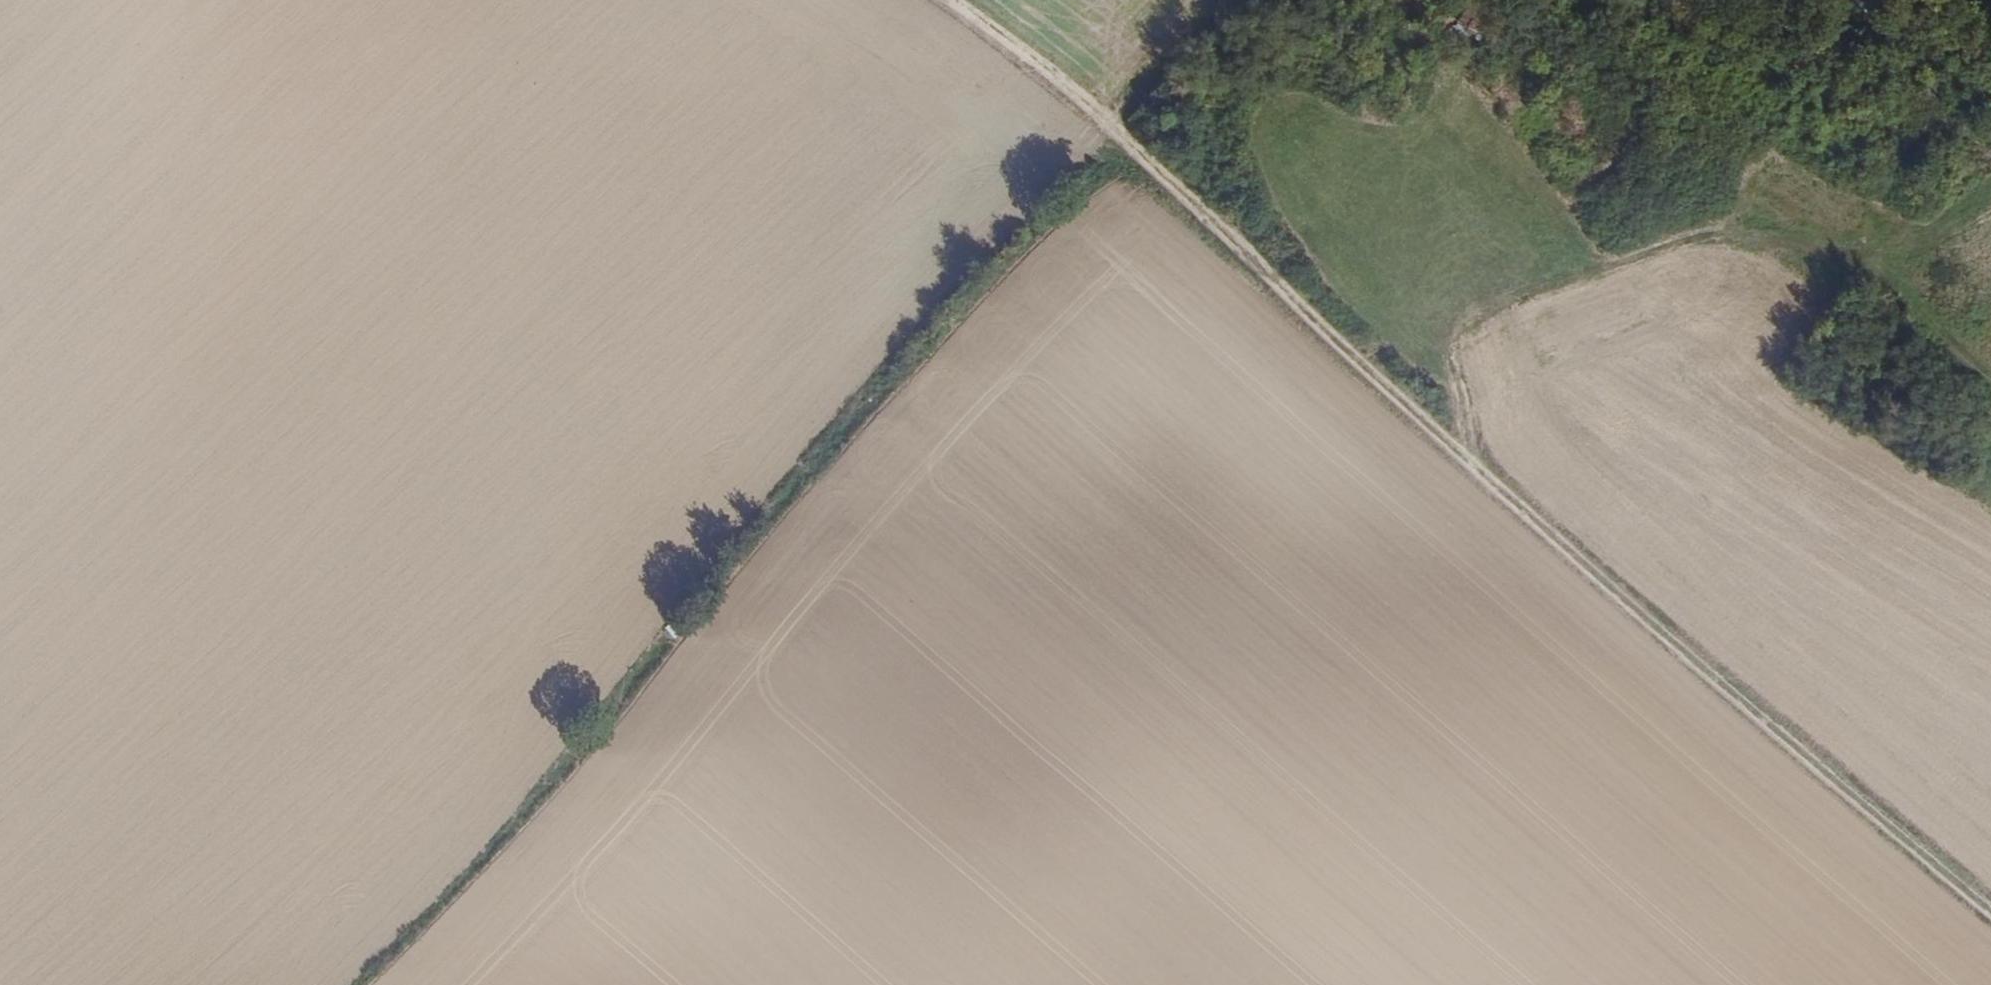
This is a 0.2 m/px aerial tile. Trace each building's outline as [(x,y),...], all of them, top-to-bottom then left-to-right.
[(1482,0),(1476,0),(1461,17),(1482,34),(1499,15),(1482,0)]
